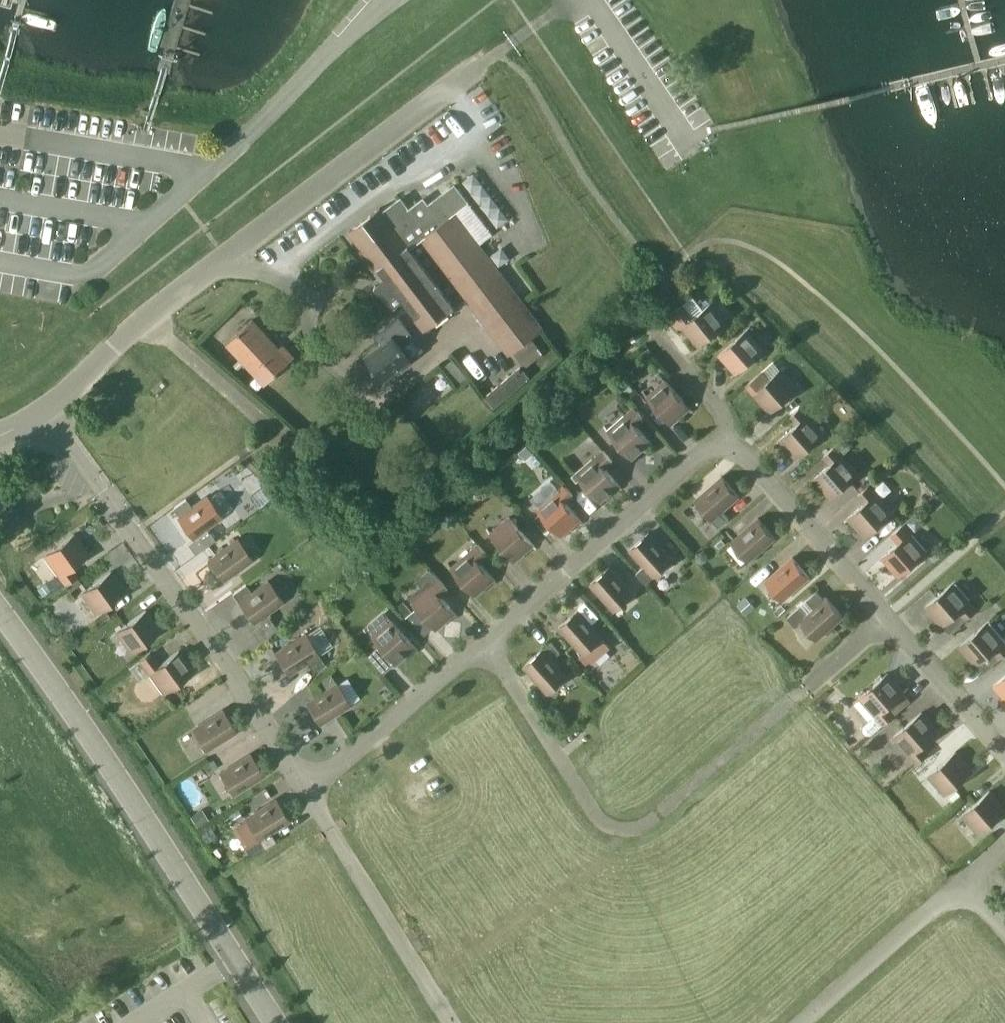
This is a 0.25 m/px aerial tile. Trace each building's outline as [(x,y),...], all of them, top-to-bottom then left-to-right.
[(350,230),(388,280),(379,290),(395,306),(403,300),(425,329),(441,317),(455,306),(455,305),(466,297),(509,354),(513,352),(532,337),(543,329),(479,245),(493,234),(468,202),(459,190),(449,189),(428,204),(417,203),(409,208),(404,201),(397,200),(383,211),(380,207),(350,230)] [(683,326),(697,344),(692,348),(693,349),(726,323),(711,304),(716,301),(715,300),(703,309),(693,296),(668,315),(679,330),(683,326)] [(265,385),(280,371),(294,357),(283,345),(279,348),(252,319),(227,343),(241,358),(265,385)] [(415,335),(407,324),(365,355),(384,379),(412,358),(402,345),(415,335)] [(719,354),(735,372),(731,376),(732,377),(763,349),(747,331),(751,327),(751,326),(719,354)] [(759,361),(766,355),(762,350),(755,357),(759,361)] [(746,385),(753,393),(769,411),(765,415),(766,416),(797,388),(781,370),(786,366),(785,365),(769,380),(761,371),(746,385)] [(517,368),(484,398),(492,407),(525,377),(517,368)] [(670,424),(689,408),(692,412),(693,411),(666,380),(648,396),(644,391),(643,392),(670,424)] [(630,384),(624,389),(628,394),(634,389),(630,384)] [(644,418),(635,407),(609,430),(605,426),(604,427),(632,458),(650,442),(653,447),(654,446),(636,425),(644,418)] [(781,440),(796,458),(828,431),(827,430),(823,433),(800,407),(789,416),(796,424),(775,443),(776,444),(781,440)] [(815,479),(831,497),(862,470),(861,469),(857,473),(834,446),(824,455),(831,463),(810,482),(810,483),(815,479)] [(612,461),(603,450),(577,473),(573,469),(573,470),(600,501),(618,485),(622,490),(623,489),(604,468),(612,461)] [(739,496),(722,477),(695,500),(712,519),(719,527),(728,518),(721,511),(739,496)] [(873,484),(876,488),(882,483),(879,479),(873,484)] [(573,495),(564,485),(538,507),(534,503),(533,504),(561,535),(579,520),(583,524),(584,523),(565,502),(573,495)] [(849,518),(865,537),(896,509),(895,508),(891,512),(868,486),(858,495),(865,503),(844,521),(844,522),(849,518)] [(178,517),(193,538),(222,517),(207,496),(192,507),(186,498),(173,507),(180,516),(178,517)] [(514,561),(532,545),(536,549),(537,548),(509,517),(491,533),(487,528),(486,529),(514,561)] [(775,537),(758,518),(731,542),(748,561),(775,537)] [(883,558),(899,576),(930,548),(930,547),(925,551),(902,525),(892,534),(899,542),(878,560),(879,561),(883,558)] [(66,584),(76,577),(77,576),(71,567),(93,551),(93,550),(88,553),(74,533),(40,558),(41,559),(45,556),(66,584)] [(645,582),(653,576),(653,577),(672,560),(649,533),(630,549),(644,566),(637,573),(645,582)] [(208,560),(223,580),(253,559),(238,538),(208,560)] [(720,548),(725,543),(722,539),(716,544),(720,548)] [(475,595),(493,579),(497,583),(498,583),(480,563),(488,556),(478,544),(470,551),(452,567),(448,563),(447,563),(475,595)] [(933,563),(939,558),(933,552),(928,557),(933,563)] [(809,577),(793,558),(765,581),(782,600),(809,577)] [(610,567),(590,583),(614,611),(633,594),(610,567)] [(129,587),(125,590),(111,571),(77,595),(77,596),(82,593),(96,613),(130,588),(129,587)] [(47,583),(52,590),(60,584),(54,577),(47,583)] [(438,578),(411,601),(436,629),(454,613),(458,618),(459,617),(442,597),(449,590),(438,578)] [(966,619),(976,610),(953,584),(958,580),(957,579),(925,607),(937,620),(932,623),(938,630),(959,611),(966,619)] [(239,602),(254,622),(258,619),(266,613),(283,601),(268,580),(252,592),(246,583),(233,593),(239,601),(239,602)] [(816,640),(843,616),(827,597),(824,599),(817,591),(787,617),(795,626),(800,621),(816,640)] [(746,597),(738,605),(746,614),(755,607),(746,597)] [(406,618),(408,616),(413,611),(404,601),(396,608),(406,618)] [(164,626),(160,629),(146,610),(112,634),(112,636),(117,632),(131,652),(165,627),(164,626)] [(578,610),(559,627),(583,654),(602,637),(578,610)] [(988,655),(993,651),(1000,658),(1004,654),(1004,643),(988,623),(992,619),(991,618),(960,646),(975,664),(971,668),(972,669),(988,655)] [(397,663),(415,648),(419,652),(419,651),(392,619),(374,635),(370,631),(369,632),(397,663)] [(275,652),(277,655),(288,674),(307,662),(313,672),(325,664),(306,633),(275,652)] [(552,659),(560,652),(551,642),(524,665),(548,693),(567,676),(552,659)] [(193,670),(182,655),(179,650),(145,675),(145,676),(150,672),(164,692),(198,667),(197,666),(193,670)] [(907,687),(903,691),(887,673),(856,701),(857,701),(861,698),(876,715),(863,725),(863,730),(866,734),(871,734),(895,713),(888,706),(908,688),(907,687)] [(321,680),(327,689),(337,683),(331,674),(321,680)] [(994,685),(1004,696),(999,700),(1004,707),(1004,675),(994,685)] [(306,702),(319,723),(350,704),(337,683),(306,702)] [(236,731),(223,709),(192,728),(205,750),(236,731)] [(891,741),(895,737),(911,755),(917,763),(929,753),(922,745),(942,728),(942,727),(937,730),(922,712),(890,740),(891,741)] [(976,766),(971,770),(956,752),(924,779),(925,780),(929,776),(945,794),(977,767),(976,766)] [(264,775),(250,753),(220,772),(233,794),(264,775)] [(990,791),(958,818),(959,819),(963,816),(979,834),(1004,811),(1004,808),(990,791)] [(270,832),(289,820),(276,799),(245,818),(264,848),(276,841),(270,832)] [(191,815),(190,815),(197,826),(208,819),(202,808),(191,815)]
